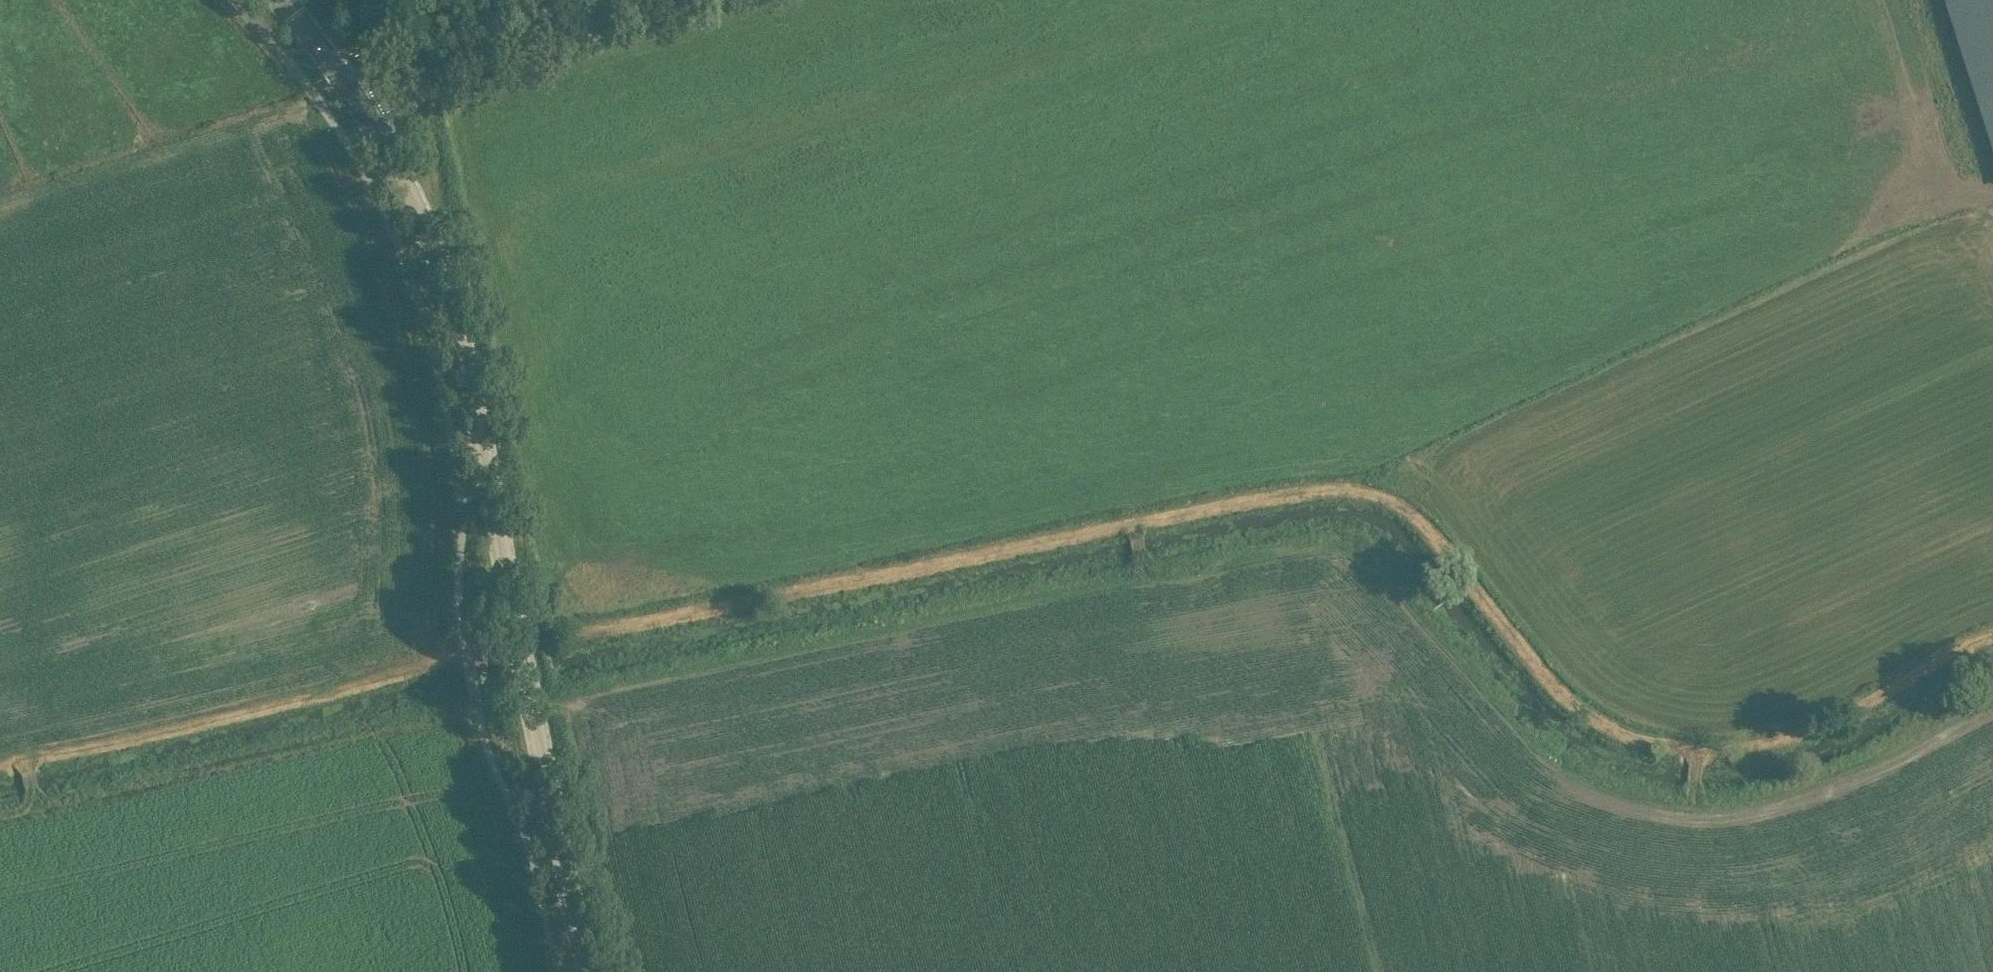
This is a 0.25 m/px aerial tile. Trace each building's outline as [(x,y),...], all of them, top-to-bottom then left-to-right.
[(1992,154),(1992,0),(1944,0),(1992,154)]
